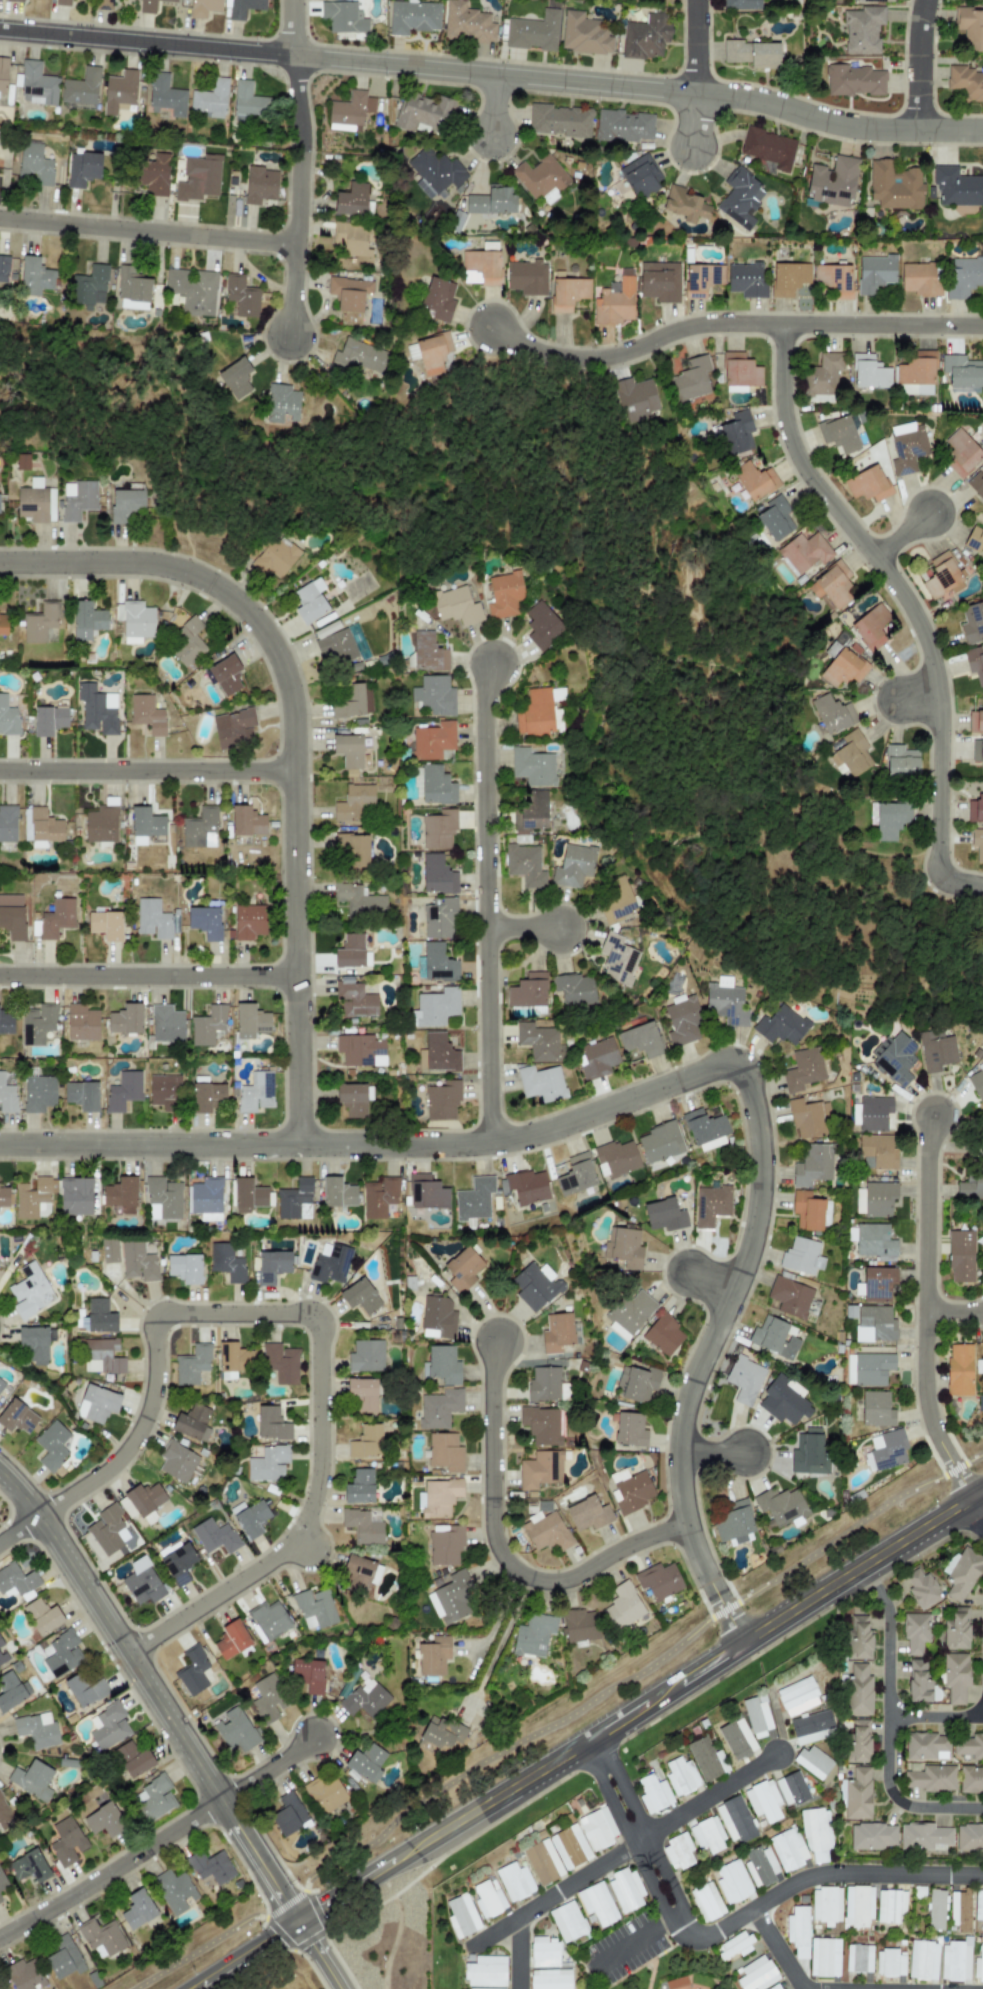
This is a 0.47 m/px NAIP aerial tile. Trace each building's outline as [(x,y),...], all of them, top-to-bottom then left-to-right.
[(96,10),(111,10),(112,0),(96,0),(96,10)] [(154,14),(156,0),(140,0),(139,12),(154,14)] [(189,18),(205,18),(205,11),(221,12),(222,0),(190,0),(189,18)] [(229,20),(244,20),(245,9),(265,10),(265,0),(230,0),(229,20)] [(494,41),(495,23),(489,23),(489,11),(465,10),(465,0),(445,0),(444,39),(494,41)] [(723,10),(760,9),(760,0),(723,0),(723,10)] [(355,1),(320,2),(320,18),(328,18),(328,33),(367,32),(367,18),(361,19),(361,10),(355,10),(355,1)] [(439,2),(390,1),(389,35),(407,36),(407,30),(438,31),(439,2)] [(884,6),(859,6),(860,10),(844,10),(844,54),(878,54),(877,24),(884,24),(884,6)] [(555,50),(558,9),(542,8),(541,21),(507,18),(504,46),(555,50)] [(982,52),(982,10),(953,9),(953,29),(964,30),(963,51),(982,52)] [(561,51),(612,54),(613,36),(608,35),(609,22),(583,20),(583,11),(563,10),(561,51)] [(621,56),(661,59),(662,41),(669,42),(670,24),(661,24),(662,13),(645,12),(645,22),(623,21),(621,56)] [(723,62),(750,62),(750,68),(779,68),(779,42),(741,43),(741,39),(723,39),(723,62)] [(40,60),(22,59),(20,103),(56,104),(57,76),(40,75),(40,60)] [(884,96),(885,70),(870,70),(870,66),(826,65),(825,94),(884,96)] [(961,90),(961,101),(982,102),(982,72),(972,72),(972,66),(947,65),(946,89),(961,90)] [(60,102),(97,104),(98,66),(83,66),(82,80),(61,79),(60,102)] [(105,76),(103,115),(116,116),(116,109),(127,110),(127,105),(135,105),(136,70),(121,69),(121,77),(105,76)] [(185,118),(186,90),(167,89),(168,73),(151,72),(149,112),(157,113),(157,108),(170,109),(169,117),(185,118)] [(226,77),(211,77),(210,91),(190,90),(189,111),(208,112),(208,117),(225,118),(226,77)] [(251,80),(234,79),(233,117),(267,118),(269,97),(251,96),(251,80)] [(361,131),(362,113),(374,114),(375,98),(365,97),(366,90),(349,89),(348,102),(329,101),(327,129),(361,131)] [(393,127),(411,132),(415,122),(444,131),(453,100),(434,94),(433,100),(404,91),(393,127)] [(590,136),(591,107),(529,105),(528,134),(590,136)] [(653,114),(624,113),(624,109),(596,109),(595,140),(652,142),(653,114)] [(739,153),(775,163),(773,169),(787,173),(796,140),(746,126),(739,153)] [(51,186),(53,159),(41,159),(42,144),(20,142),(18,174),(34,175),(33,185),(51,186)] [(454,188),(467,177),(445,152),(436,160),(424,146),(406,162),(435,195),(449,183),(454,188)] [(84,189),(84,179),(100,180),(101,153),(68,152),(67,188),(84,189)] [(144,195),(166,196),(168,153),(152,152),(152,162),(136,161),(135,185),(145,185),(144,195)] [(533,201),(540,196),(547,205),(558,196),(556,193),(570,181),(547,153),(528,168),(522,161),(509,171),(533,201)] [(620,166),(635,200),(658,190),(654,181),(659,179),(648,153),(620,166)] [(220,155),(202,154),(202,158),(184,157),(182,182),(175,181),(174,199),(201,201),(201,195),(218,196),(220,155)] [(850,207),(858,158),(834,154),(831,168),(812,165),(805,200),(850,207)] [(876,208),(921,208),(922,169),(891,169),(891,159),(869,159),(869,200),(876,200),(876,208)] [(277,171),(263,170),(263,166),(246,165),(244,204),(259,205),(259,199),(276,200),(277,171)] [(956,176),(956,166),(935,165),(934,205),(982,205),(982,176),(956,176)] [(747,231),(756,218),(749,214),(767,189),(734,166),(723,182),(729,187),(714,209),(747,231)] [(335,192),(334,214),(366,215),(367,182),(348,181),(348,192),(335,192)] [(707,220),(711,207),(700,204),(701,198),(681,193),(682,187),(668,184),(661,210),(682,216),(681,222),(693,225),(695,217),(707,220)] [(465,195),(465,212),(515,213),(515,196),(509,195),(510,185),(487,185),(487,195),(465,195)] [(342,256),(371,257),(373,226),(333,224),(332,243),(343,243),(342,256)] [(500,286),(499,250),(462,251),(462,283),(479,282),(479,286),(500,286)] [(53,289),(54,269),(38,269),(38,256),(21,255),(20,295),(39,296),(39,288),(53,289)] [(895,284),(896,256),(858,255),(857,295),(874,296),(874,284),(895,284)] [(7,283),(8,256),(0,256),(0,282),(7,283)] [(948,257),(947,299),(967,299),(967,287),(982,287),(982,258),(948,257)] [(506,260),(506,289),(520,289),(520,295),(546,295),(546,261),(506,260)] [(679,263),(640,262),(639,297),(654,297),(654,303),(679,303),(679,263)] [(727,263),(727,291),(740,292),(739,297),(764,298),(764,263),(727,263)] [(810,263),(772,263),(772,298),(792,298),(793,288),(810,288),(810,263)] [(901,291),(912,291),(912,297),(940,296),(939,263),(900,264),(901,291)] [(72,275),(71,303),(84,303),(83,310),(91,311),(92,303),(105,304),(106,264),(89,264),(89,276),(72,275)] [(706,284),(723,285),(723,265),(685,264),(684,298),(706,299),(706,284)] [(833,287),(833,299),(850,300),(851,265),(813,265),(813,286),(833,287)] [(149,309),(150,279),(140,278),(141,269),(119,268),(117,308),(149,309)] [(216,271),(165,269),(164,293),(182,294),(181,315),(213,316),(216,271)] [(257,318),(259,288),(243,287),(244,274),(226,273),(224,300),(236,301),(235,316),(257,318)] [(448,323),(454,300),(450,298),(455,283),(429,276),(417,314),(448,323)] [(361,313),(363,294),(371,294),(372,281),(328,277),(326,294),(338,295),(336,311),(361,313)] [(589,299),(590,279),(552,278),(551,312),(571,313),(571,299),(589,299)] [(423,377),(450,371),(446,353),(452,352),(448,333),(415,340),(423,377)] [(329,366),(352,372),(354,366),(383,374),(389,350),(344,338),(340,352),(333,350),(329,366)] [(932,395),(934,350),(914,350),(914,358),(906,357),(906,364),(896,364),(895,394),(932,395)] [(761,366),(752,366),(752,359),(742,359),(742,352),(724,352),(723,391),(746,392),(746,386),(761,386),(761,366)] [(843,353),(819,352),(818,367),(802,367),(801,394),(836,395),(836,370),(842,370),(843,353)] [(890,368),(879,368),(879,362),(873,362),(873,354),(853,353),(852,387),(890,388),(890,368)] [(710,393),(704,371),(710,369),(706,354),(686,359),(689,371),(670,376),(676,401),(710,393)] [(980,360),(964,360),(964,355),(941,354),(940,373),(949,373),(948,391),(980,391),(980,360)] [(216,373),(235,401),(252,390),(245,378),(253,372),(242,356),(216,373)] [(624,423),(650,416),(649,412),(659,409),(651,378),(631,383),(630,377),(613,382),(624,423)] [(299,391),(289,390),(290,385),(268,384),(266,422),(281,423),(282,415),(289,415),(289,421),(297,422),(299,391)] [(752,447),(748,432),(753,431),(746,408),(729,413),(732,421),(718,425),(726,454),(752,447)] [(822,444),(834,440),(840,456),(860,449),(847,413),(816,425),(822,444)] [(893,477),(916,472),(913,458),(929,454),(921,421),(888,429),(895,459),(889,460),(893,477)] [(959,478),(982,456),(982,454),(958,427),(942,442),(954,456),(945,464),(959,478)] [(779,486),(769,466),(756,473),(749,459),(731,468),(748,502),(779,486)] [(842,479),(850,498),(860,494),(862,500),(871,496),(874,501),(890,494),(878,465),(842,479)] [(981,468),(965,483),(980,499),(982,496),(982,470),(981,468)] [(17,487),(16,517),(29,517),(29,522),(54,522),(54,488),(41,487),(41,477),(29,477),(29,487),(17,487)] [(62,481),(62,522),(79,523),(79,510),(96,510),(96,482),(62,481)] [(111,489),(111,523),(125,524),(125,514),(144,514),(144,490),(111,489)] [(790,511),(779,493),(763,503),(766,509),(755,515),(772,542),(794,528),(785,514),(790,511)] [(978,552),(979,548),(982,550),(982,530),(972,525),(962,546),(978,552)] [(833,554),(815,531),(804,540),(798,533),(774,552),(794,578),(817,559),(821,564),(833,554)] [(249,563),(265,577),(270,572),(277,579),(299,554),(276,534),(249,563)] [(926,562),(934,575),(921,584),(930,599),(964,578),(946,549),(926,562)] [(832,614),(850,597),(843,590),(848,585),(844,581),(851,574),(837,559),(807,587),(832,614)] [(487,576),(491,601),(485,602),(488,619),(518,614),(515,600),(524,598),(520,571),(487,576)] [(303,625),(329,610),(319,592),(325,589),(318,577),(292,591),(300,605),(294,609),(303,625)] [(460,626),(482,619),(477,602),(470,604),(464,584),(430,595),(438,622),(457,616),(460,626)] [(525,636),(539,651),(565,627),(538,599),(523,613),(530,620),(525,624),(531,631),(525,636)] [(106,610),(91,610),(91,600),(73,601),(73,641),(90,640),(90,629),(107,629),(106,610)] [(22,642),(45,643),(45,628),(57,628),(58,601),(40,601),(40,613),(23,613),(22,642)] [(122,620),(123,643),(140,643),(140,638),(154,637),(154,607),(142,607),(142,601),(114,602),(114,620),(122,620)] [(964,644),(980,640),(979,635),(982,634),(982,601),(960,607),(964,622),(959,624),(964,644)] [(868,653),(887,640),(878,627),(891,618),(880,602),(849,623),(868,653)] [(185,668),(206,649),(194,635),(204,627),(193,615),(171,634),(179,643),(170,652),(185,668)] [(345,627),(338,630),(335,622),(314,630),(317,638),(313,640),(319,656),(326,654),(331,666),(356,656),(345,627)] [(448,669),(447,648),(434,649),(433,630),(413,631),(414,670),(448,669)] [(817,675),(837,691),(849,677),(856,683),(868,668),(842,646),(817,675)] [(982,686),(982,647),(962,652),(968,674),(974,672),(978,687),(982,686)] [(241,687),(234,674),(241,670),(232,653),(206,667),(223,697),(241,687)] [(454,714),(454,688),(447,688),(447,675),(420,675),(420,687),(411,687),(410,701),(421,701),(421,714),(454,714)] [(81,729),(99,730),(98,734),(115,735),(116,693),(94,693),(95,682),(77,682),(76,700),(82,700),(81,729)] [(330,702),(330,717),(364,716),(363,683),(344,684),(344,701),(330,702)] [(516,734),(552,733),(551,687),(526,688),(526,712),(515,712),(516,734)] [(809,701),(826,735),(857,720),(848,702),(837,707),(829,691),(809,701)] [(982,730),(982,692),(982,711),(969,710),(968,730),(982,730)] [(0,693),(0,734),(18,734),(19,708),(6,708),(6,693),(0,693)] [(164,736),(164,709),(152,709),(153,694),(130,694),(129,724),(149,724),(149,736),(164,736)] [(67,728),(67,707),(34,707),(33,736),(51,736),(52,728),(67,728)] [(211,716),(217,747),(253,740),(250,726),(256,725),(252,708),(211,716)] [(440,760),(440,749),(454,749),(454,720),(437,720),(437,727),(412,727),(413,760),(440,760)] [(872,765),(864,750),(867,748),(856,728),(840,736),(845,745),(827,755),(838,774),(846,770),(850,777),(872,765)] [(332,753),(342,754),(341,769),(361,769),(361,735),(332,735),(332,753)] [(971,742),(971,762),(982,762),(982,742),(971,742)] [(918,750),(902,750),(902,745),(887,744),(886,778),(918,778),(918,750)] [(511,777),(525,777),(525,785),(554,786),(554,753),(528,753),(528,746),(511,746),(511,777)] [(456,803),(455,783),(448,783),(448,774),(441,774),(440,764),(421,764),(421,803),(456,803)] [(966,821),(982,821),(982,782),(980,782),(979,800),(967,799),(966,821)] [(333,802),(333,819),(359,820),(359,807),(373,807),(374,784),(345,784),(345,802),(333,802)] [(546,829),(547,790),(522,790),(521,812),(513,812),(512,828),(546,829)] [(875,841),(896,841),(896,827),(910,827),(911,803),(876,803),(875,841)] [(15,842),(16,805),(0,805),(0,842),(15,842)] [(96,805),(96,812),(85,812),(85,841),(116,842),(117,805),(96,805)] [(232,835),(265,834),(265,814),(252,815),(252,805),(231,805),(232,835)] [(165,835),(165,815),(149,816),(149,806),(131,806),(132,845),(145,845),(145,836),(165,835)] [(182,847),(213,846),(213,838),(205,838),(205,833),(216,833),(216,806),(199,806),(199,818),(182,818),(182,847)] [(24,841),(63,840),(62,818),(45,819),(45,807),(23,807),(24,841)] [(456,834),(456,808),(438,809),(438,815),(422,815),(422,849),(451,848),(451,834),(456,834)] [(971,830),(971,846),(976,847),(975,862),(982,862),(982,830),(971,830)] [(367,833),(334,834),(334,853),(346,852),(347,867),(368,867),(367,833)] [(550,883),(580,888),(582,874),(592,875),(596,848),(564,843),(560,867),(553,866),(550,883)] [(522,888),(544,889),(545,870),(539,870),(539,846),(505,845),(504,874),(522,875),(522,888)] [(423,853),(422,892),(457,892),(457,872),(443,872),(444,853),(423,853)] [(599,883),(606,905),(599,907),(604,922),(636,912),(624,875),(599,883)] [(333,901),(347,901),(347,916),(385,916),(385,896),(360,895),(360,884),(333,883),(333,901)] [(23,941),(24,895),(0,894),(0,929),(8,929),(8,941),(23,941)] [(415,905),(415,922),(424,922),(424,938),(454,938),(454,897),(431,897),(431,905),(415,905)] [(39,939),(56,939),(56,928),(74,928),(73,898),(51,898),(51,912),(38,912),(39,939)] [(136,934),(153,933),(153,940),(171,939),(170,902),(159,902),(159,898),(136,898),(136,934)] [(234,940),(253,941),(253,935),(264,935),(265,905),(235,904),(234,940)] [(220,907),(187,907),(187,929),(204,929),(204,941),(220,942),(220,907)] [(88,932),(103,932),(103,942),(122,941),(121,912),(87,912),(88,932)] [(639,951),(620,945),(623,937),(605,931),(598,953),(605,955),(602,965),(605,966),(601,977),(627,986),(639,951)] [(362,933),(341,933),(342,949),(333,949),(334,967),(363,966),(362,933)] [(423,980),(458,979),(457,960),(444,960),(444,942),(423,942),(423,980)] [(525,972),(525,979),(516,979),(516,986),(506,987),(507,1007),(545,1006),(545,971),(525,972)] [(560,991),(562,1007),(595,1003),(592,977),(580,978),(580,973),(551,976),(553,992),(560,991)] [(706,982),(705,1011),(714,1011),(714,1016),(724,1016),(723,1026),(747,1026),(747,1009),(741,1009),(741,987),(730,987),(731,977),(716,976),(716,983),(706,982)] [(377,1017),(377,993),(361,994),(361,983),(352,983),(352,978),(334,978),(335,999),(340,999),(340,1017),(377,1017)] [(440,993),(416,994),(416,1010),(409,1010),(409,1026),(448,1026),(448,1019),(458,1018),(457,986),(440,987),(440,993)] [(670,1047),(705,1036),(692,994),(685,997),(684,993),(670,998),(671,1004),(663,1006),(671,1031),(665,1032),(670,1047)] [(751,1029),(769,1043),(776,1035),(791,1047),(810,1025),(781,1002),(767,1019),(762,1015),(751,1029)] [(21,1045),(43,1045),(44,1031),(56,1031),(56,1003),(38,1003),(38,1009),(21,1009),(21,1045)] [(67,1040),(98,1040),(98,1010),(84,1010),(84,1004),(67,1003),(67,1040)] [(107,1033),(141,1033),(141,1003),(123,1003),(123,1011),(108,1011),(107,1033)] [(235,1039),(254,1039),(254,1032),(269,1033),(270,1012),(255,1012),(255,1003),(236,1003),(235,1039)] [(171,1005),(152,1004),(151,1041),(183,1041),(183,1011),(171,1011),(171,1005)] [(212,1046),(213,1030),(225,1030),(226,1005),(208,1004),(207,1017),(190,1017),(190,1045),(212,1046)] [(13,1034),(12,1013),(0,1013),(0,1034),(13,1034)] [(622,1053),(641,1047),(645,1058),(662,1053),(652,1020),(616,1032),(622,1053)] [(516,1045),(529,1045),(529,1062),(558,1061),(558,1027),(533,1028),(532,1022),(515,1022),(516,1045)] [(957,1062),(953,1036),(942,1037),(941,1028),(917,1032),(924,1074),(941,1071),(940,1065),(957,1062)] [(446,1031),(424,1031),(425,1070),(459,1069),(459,1050),(446,1050),(446,1031)] [(866,1055),(901,1088),(912,1077),(905,1071),(916,1059),(909,1053),(915,1046),(898,1031),(889,1040),(884,1035),(866,1055)] [(371,1034),(335,1035),(335,1053),(342,1053),(342,1066),(385,1065),(384,1041),(372,1041),(371,1034)] [(610,1074),(608,1066),(619,1063),(611,1036),(578,1046),(581,1055),(576,1057),(583,1081),(610,1074)] [(825,1079),(817,1045),(791,1051),(794,1068),(780,1071),(786,1094),(803,1090),(802,1084),(825,1079)] [(516,1069),(522,1098),(536,1095),(538,1103),(566,1097),(558,1065),(533,1071),(532,1065),(516,1069)] [(966,1076),(982,1107),(982,1068),(966,1076)] [(15,1112),(15,1070),(0,1070),(0,1112),(15,1112)] [(272,1071),(250,1070),(250,1085),(238,1085),(238,1112),(255,1112),(255,1106),(272,1107),(272,1071)] [(141,1071),(118,1071),(118,1085),(106,1085),(106,1112),(124,1112),(124,1101),(141,1101),(141,1071)] [(149,1105),(162,1105),(161,1111),(177,1111),(178,1075),(149,1075),(149,1105)] [(44,1113),(44,1106),(55,1107),(56,1077),(24,1076),(23,1112),(44,1113)] [(426,1120),(454,1119),(454,1104),(460,1104),(459,1079),(442,1080),(442,1086),(425,1086),(426,1120)] [(97,1082),(64,1082),(63,1103),(78,1103),(78,1112),(97,1112),(97,1082)] [(226,1084),(191,1083),(191,1113),(210,1113),(210,1099),(225,1100),(226,1084)] [(346,1117),(366,1116),(366,1100),(372,1100),(371,1084),(336,1085),(336,1105),(345,1105),(346,1117)] [(891,1113),(892,1097),(859,1096),(858,1131),(886,1132),(886,1113),(891,1113)] [(789,1099),(795,1139),(830,1134),(824,1101),(802,1105),(801,1097),(789,1099)] [(681,1114),(693,1146),(730,1133),(723,1113),(705,1120),(701,1107),(681,1114)] [(636,1138),(646,1164),(684,1150),(673,1119),(646,1129),(647,1134),(636,1138)] [(896,1148),(891,1148),(891,1135),(858,1134),(858,1157),(863,1157),(863,1168),(896,1169),(896,1148)] [(792,1186),(810,1187),(810,1180),(831,1180),(831,1144),(805,1144),(805,1154),(801,1153),(801,1163),(792,1163),(792,1186)] [(560,1197),(597,1184),(585,1151),(565,1158),(570,1172),(553,1177),(560,1197)] [(982,1198),(982,1167),(965,1167),(965,1182),(956,1182),(956,1198),(982,1198)] [(543,1171),(531,1173),(531,1170),(504,1175),(508,1193),(513,1192),(516,1205),(549,1199),(543,1171)] [(429,1173),(409,1174),(410,1208),(449,1207),(448,1187),(439,1188),(439,1181),(429,1181),(429,1173)] [(102,1184),(102,1205),(120,1206),(119,1215),(135,1216),(136,1176),(117,1176),(117,1185),(102,1184)] [(163,1177),(144,1176),(144,1204),(158,1204),(158,1219),(180,1219),(181,1182),(163,1182),(163,1177)] [(200,1220),(221,1220),(221,1176),(201,1177),(201,1183),(189,1183),(189,1213),(200,1213),(200,1220)] [(356,1206),(356,1185),(340,1185),(340,1176),(322,1176),(322,1206),(356,1206)] [(363,1219),(385,1218),(385,1204),(398,1203),(397,1176),(375,1177),(375,1182),(363,1182),(363,1219)] [(455,1221),(466,1221),(466,1226),(474,1226),(474,1218),(489,1218),(488,1193),(494,1192),(493,1176),(470,1176),(471,1190),(454,1191),(455,1221)] [(15,1217),(48,1218),(49,1192),(56,1193),(56,1177),(34,1177),(34,1190),(27,1190),(28,1183),(16,1183),(15,1217)] [(250,1206),(267,1206),(267,1187),(251,1187),(251,1177),(233,1178),(234,1213),(250,1213),(250,1206)] [(311,1177),(295,1177),(296,1189),(276,1189),(277,1219),(298,1218),(298,1203),(312,1203),(311,1177)] [(91,1215),(92,1178),(60,1178),(59,1214),(91,1215)] [(855,1189),(855,1216),(891,1216),(891,1198),(897,1198),(896,1182),(863,1182),(863,1189),(855,1189)] [(8,1186),(0,1186),(0,1207),(9,1206),(8,1186)] [(696,1186),(695,1229),(712,1229),(712,1216),(730,1216),(730,1187),(696,1186)] [(830,1199),(809,1198),(810,1190),(792,1190),(791,1214),(797,1214),(796,1228),(828,1230),(830,1199)] [(665,1231),(688,1226),(684,1209),(676,1210),(673,1197),(643,1203),(648,1230),(664,1227),(665,1231)] [(855,1255),(877,1256),(877,1260),(896,1260),(896,1239),(888,1239),(888,1224),(856,1223),(855,1255)] [(640,1270),(643,1246),(637,1246),(639,1230),(613,1227),(612,1242),(604,1241),(602,1257),(623,1260),(622,1268),(640,1270)] [(948,1281),(973,1282),(973,1231),(948,1230),(948,1281)] [(778,1267),(812,1275),(814,1268),(821,1270),(824,1258),(816,1256),(819,1242),(792,1236),(789,1251),(782,1249),(778,1267)] [(101,1263),(117,1263),(117,1239),(101,1239),(101,1263)] [(121,1242),(122,1277),(140,1277),(140,1281),(157,1281),(156,1254),(143,1254),(143,1241),(121,1242)] [(309,1280),(325,1284),(326,1279),(343,1283),(351,1249),(318,1241),(309,1280)] [(244,1283),(244,1257),(231,1257),(231,1242),(209,1242),(209,1272),(226,1272),(226,1283),(244,1283)] [(458,1295),(487,1268),(465,1245),(442,1267),(451,1277),(446,1282),(458,1295)] [(291,1252),(257,1252),(257,1286),(273,1286),(273,1273),(290,1273),(291,1252)] [(179,1275),(179,1284),(201,1284),(199,1254),(166,1255),(167,1276),(179,1275)] [(18,1268),(24,1278),(7,1287),(16,1304),(12,1306),(20,1320),(55,1300),(33,1259),(18,1268)] [(509,1280),(518,1290),(514,1294),(533,1315),(563,1286),(542,1264),(537,1269),(529,1261),(509,1280)] [(890,1284),(896,1284),(896,1268),(862,1267),(862,1301),(890,1301),(890,1284)] [(776,1311),(803,1320),(813,1288),(773,1275),(766,1298),(779,1302),(776,1311)] [(347,1309),(358,1304),(364,1315),(380,1306),(364,1277),(338,1292),(347,1309)] [(607,1326),(624,1341),(657,1305),(639,1289),(630,1299),(625,1294),(604,1316),(610,1322),(607,1326)] [(419,1328),(428,1329),(428,1334),(453,1337),(456,1312),(449,1311),(451,1299),(423,1295),(419,1328)] [(894,1341),(895,1319),(890,1319),(890,1306),(856,1306),(855,1340),(894,1341)] [(665,1357),(684,1337),(675,1328),(677,1325),(662,1311),(641,1335),(665,1357)] [(545,1314),(546,1330),(541,1330),(542,1354),(560,1353),(560,1344),(573,1344),(571,1312),(545,1314)] [(799,1339),(786,1334),(789,1325),(764,1314),(759,1327),(754,1326),(747,1342),(790,1360),(799,1339)] [(47,1327),(18,1327),(18,1351),(26,1351),(27,1365),(48,1365),(47,1327)] [(83,1372),(125,1372),(125,1358),(111,1358),(111,1350),(117,1350),(117,1338),(83,1338),(83,1372)] [(348,1371),(383,1371),(383,1339),(352,1340),(353,1352),(347,1353),(348,1371)] [(250,1371),(249,1350),(237,1350),(236,1342),(218,1342),(219,1371),(250,1371)] [(210,1343),(192,1343),(192,1355),(174,1355),(175,1385),(198,1385),(198,1370),(210,1370),(210,1343)] [(275,1385),(297,1384),(297,1349),(280,1349),(280,1343),(262,1343),(262,1370),(275,1370),(275,1385)] [(946,1344),(948,1395),(972,1395),(971,1343),(946,1344)] [(459,1385),(459,1361),(454,1361),(454,1346),(427,1345),(427,1377),(441,1377),(441,1385),(459,1385)] [(853,1385),(885,1385),(885,1370),(894,1370),(894,1354),(854,1353),(853,1385)] [(750,1407),(766,1367),(734,1355),(724,1381),(738,1387),(732,1400),(750,1407)] [(559,1366),(531,1367),(531,1378),(527,1378),(528,1400),(559,1399),(559,1366)] [(615,1395),(649,1406),(660,1371),(646,1367),(644,1372),(624,1366),(615,1395)] [(755,1403),(779,1422),(782,1418),(792,1425),(800,1414),(806,1419),(814,1408),(775,1377),(755,1403)] [(376,1379),(346,1378),(346,1399),(355,1399),(354,1412),(376,1412),(376,1379)] [(102,1424),(107,1411),(116,1413),(121,1396),(86,1384),(75,1416),(102,1424)] [(442,1394),(419,1395),(420,1429),(448,1429),(447,1412),(462,1411),(462,1388),(442,1389),(442,1394)] [(894,1425),(894,1409),(888,1409),(889,1391),(862,1391),(861,1425),(894,1425)] [(28,1435),(39,1416),(9,1397),(0,1413),(0,1425),(9,1431),(13,1426),(28,1435)] [(177,1412),(170,1430),(204,1442),(209,1429),(204,1427),(210,1409),(191,1402),(186,1415),(177,1412)] [(291,1439),(291,1423),(279,1423),(279,1406),(257,1405),(257,1438),(291,1439)] [(562,1409),(519,1408),(519,1426),(530,1426),(529,1445),(562,1445),(562,1409)] [(646,1429),(641,1429),(642,1413),(616,1412),(614,1444),(646,1446),(646,1429)] [(37,1461),(50,1473),(68,1453),(60,1445),(70,1434),(53,1419),(33,1440),(45,1452),(37,1461)] [(347,1440),(347,1456),(380,1456),(381,1424),(359,1424),(359,1440),(347,1440)] [(790,1473),(825,1474),(827,1427),(803,1427),(802,1449),(791,1449),(790,1473)] [(456,1432),(427,1433),(428,1467),(445,1466),(445,1473),(462,1472),(462,1446),(457,1447),(456,1432)] [(157,1470),(184,1484),(193,1467),(196,1469),(203,1457),(167,1438),(158,1456),(163,1459),(157,1470)] [(283,1480),(282,1463),(287,1463),(286,1445),(261,1446),(261,1458),(246,1458),(247,1480),(283,1480)] [(519,1490),(536,1490),(536,1482),(562,1482),(562,1451),(532,1451),(532,1460),(519,1460),(519,1490)] [(372,1503),(373,1470),(351,1469),(351,1484),(343,1484),(343,1502),(372,1503)] [(612,1483),(628,1478),(625,1469),(609,1474),(612,1483)] [(620,1514),(656,1499),(644,1470),(608,1485),(620,1514)] [(419,1518),(451,1518),(451,1497),(462,1497),(462,1480),(424,1480),(424,1493),(418,1493),(419,1518)] [(140,1518),(167,1498),(155,1482),(145,1490),(139,1482),(122,1495),(140,1518)] [(752,1496),(758,1513),(767,1510),(774,1528),(791,1521),(793,1526),(802,1523),(800,1518),(808,1515),(797,1488),(786,1493),(785,1489),(775,1494),(772,1488),(752,1496)] [(591,1529),(613,1520),(606,1503),(599,1506),(593,1494),(564,1507),(575,1532),(590,1525),(591,1529)] [(719,1542),(756,1531),(745,1498),(724,1504),(727,1512),(711,1517),(719,1542)] [(241,1502),(228,1510),(247,1541),(262,1532),(257,1524),(271,1515),(260,1499),(245,1508),(241,1502)] [(95,1512),(99,1519),(86,1526),(102,1556),(131,1540),(118,1516),(122,1514),(115,1502),(95,1512)] [(382,1544),(383,1522),(368,1521),(369,1510),(341,1509),(341,1527),(355,1527),(355,1543),(382,1544)] [(519,1523),(534,1551),(552,1541),(558,1552),(573,1544),(555,1509),(541,1516),(539,1512),(519,1523)] [(189,1528),(204,1553),(220,1544),(226,1554),(241,1546),(227,1522),(216,1529),(209,1517),(189,1528)] [(458,1564),(457,1551),(464,1550),(463,1524),(429,1526),(430,1565),(458,1564)] [(197,1561),(186,1540),(158,1554),(175,1588),(189,1581),(183,1568),(197,1561)] [(958,1544),(943,1575),(952,1579),(944,1595),(962,1604),(982,1561),(982,1556),(958,1544)] [(342,1571),(350,1573),(345,1588),(365,1594),(369,1580),(377,1582),(382,1564),(347,1554),(342,1571)] [(136,1605),(148,1598),(150,1603),(166,1594),(143,1555),(128,1563),(133,1572),(121,1579),(136,1605)] [(13,1561),(0,1568),(0,1593),(12,1587),(17,1596),(41,1583),(33,1569),(22,1576),(13,1561)] [(632,1573),(639,1590),(647,1587),(652,1602),(683,1590),(673,1562),(660,1567),(658,1563),(632,1573)] [(441,1626),(473,1612),(465,1594),(473,1590),(464,1567),(446,1575),(450,1583),(426,1593),(441,1626)] [(902,1576),(919,1609),(941,1598),(928,1571),(921,1575),(918,1568),(902,1576)] [(614,1631),(645,1611),(625,1579),(611,1589),(617,1598),(600,1609),(614,1631)] [(337,1622),(327,1588),(309,1594),(308,1589),(292,1594),(303,1629),(315,1625),(316,1629),(337,1622)] [(21,1607),(38,1636),(64,1621),(54,1605),(46,1609),(39,1596),(21,1607)] [(254,1624),(251,1626),(261,1644),(292,1626),(276,1600),(266,1606),(263,1602),(246,1612),(254,1624)] [(968,1607),(951,1606),(951,1620),(943,1620),(943,1649),(968,1649),(968,1607)] [(565,1642),(599,1639),(596,1611),(584,1612),(583,1608),(562,1610),(565,1642)] [(516,1624),(511,1653),(544,1658),(547,1633),(555,1634),(557,1617),(527,1612),(525,1626),(516,1624)] [(906,1654),(921,1655),(921,1642),(928,1642),(929,1613),(903,1613),(903,1639),(906,1639),(906,1654)] [(870,1658),(869,1615),(847,1615),(849,1659),(870,1658)] [(220,1659),(250,1647),(239,1618),(218,1627),(223,1638),(213,1642),(220,1659)] [(41,1660),(52,1679),(83,1660),(75,1646),(79,1644),(70,1628),(46,1642),(53,1653),(41,1660)] [(431,1636),(431,1643),(417,1643),(418,1676),(444,1675),(444,1659),(449,1659),(449,1635),(431,1636)] [(11,1659),(0,1641),(0,1666),(11,1659)] [(209,1667),(197,1644),(182,1652),(188,1665),(175,1672),(187,1697),(208,1686),(200,1671),(209,1667)] [(948,1705),(964,1704),(964,1687),(968,1687),(967,1653),(942,1653),(943,1687),(947,1687),(948,1705)] [(323,1660),(291,1659),(290,1681),(306,1682),(306,1694),(322,1695),(323,1660)] [(925,1679),(925,1659),(908,1659),(909,1701),(931,1701),(931,1679),(925,1679)] [(872,1674),(866,1674),(867,1663),(850,1663),(850,1677),(845,1677),(844,1715),(871,1716),(872,1674)] [(109,1692),(99,1674),(90,1679),(84,1669),(63,1681),(79,1709),(109,1692)] [(24,1681),(18,1684),(9,1670),(0,1676),(0,1689),(2,1692),(0,1693),(0,1714),(32,1693),(24,1681)] [(251,1683),(259,1697),(250,1702),(263,1725),(279,1716),(273,1704),(284,1698),(271,1673),(251,1683)] [(369,1674),(338,1705),(349,1716),(359,1707),(371,1720),(393,1698),(369,1674)] [(775,1689),(786,1717),(820,1703),(809,1676),(775,1689)] [(757,1703),(755,1696),(741,1700),(752,1738),(766,1735),(764,1730),(772,1728),(764,1701),(757,1703)] [(88,1732),(99,1751),(130,1733),(121,1717),(125,1715),(117,1701),(87,1718),(94,1729),(88,1732)] [(227,1749),(237,1744),(241,1752),(259,1742),(239,1705),(211,1721),(227,1749)] [(834,1727),(829,1709),(789,1719),(796,1745),(820,1739),(818,1731),(834,1727)] [(59,1744),(54,1720),(50,1721),(48,1711),(12,1720),(16,1737),(28,1734),(32,1750),(59,1744)] [(418,1740),(447,1752),(452,1741),(460,1745),(467,1729),(431,1712),(418,1740)] [(734,1761),(757,1749),(739,1717),(717,1729),(734,1761)] [(870,1720),(852,1719),(851,1734),(844,1734),(844,1761),(868,1762),(870,1720)] [(905,1732),(904,1760),(934,1760),(934,1751),(948,1752),(948,1733),(905,1732)] [(953,1754),(970,1754),(970,1760),(982,1760),(982,1734),(970,1734),(970,1737),(953,1738),(953,1754)] [(720,1749),(713,1752),(705,1735),(685,1744),(702,1782),(729,1770),(720,1749)] [(112,1750),(130,1779),(155,1763),(144,1747),(138,1751),(130,1739),(112,1750)] [(386,1754),(370,1742),(361,1755),(354,1750),(343,1765),(372,1785),(381,1772),(377,1768),(386,1754)] [(802,1744),(791,1762),(821,1779),(832,1762),(802,1744)] [(673,1796),(700,1787),(691,1759),(682,1762),(680,1757),(665,1762),(668,1773),(666,1774),(673,1796)] [(55,1771),(31,1758),(24,1772),(13,1766),(5,1780),(40,1799),(55,1771)] [(903,1789),(954,1790),(955,1765),(919,1764),(919,1763),(909,1763),(909,1771),(903,1770),(903,1789)] [(870,1767),(852,1766),(852,1779),(844,1779),(844,1819),(870,1819),(870,1767)] [(959,1767),(959,1792),(982,1791),(982,1766),(959,1767)] [(322,1815),(348,1798),(330,1770),(304,1787),(322,1815)] [(783,1805),(792,1801),(794,1805),(808,1800),(798,1771),(775,1779),(783,1805)] [(643,1795),(639,1796),(645,1813),(672,1804),(664,1779),(655,1782),(652,1773),(637,1778),(643,1795)] [(131,1793),(147,1822),(179,1803),(163,1774),(131,1793)] [(743,1790),(754,1816),(761,1813),(766,1824),(780,1817),(776,1806),(780,1804),(769,1778),(743,1790)] [(280,1835),(308,1822),(293,1789),(277,1796),(283,1809),(270,1814),(280,1835)] [(14,1819),(0,1795),(0,1827),(14,1819)] [(731,1845),(756,1834),(738,1795),(714,1806),(731,1845)] [(102,1828),(108,1838),(126,1827),(110,1801),(82,1817),(92,1834),(102,1828)] [(577,1818),(590,1850),(619,1838),(605,1806),(577,1818)] [(831,1848),(827,1807),(799,1811),(803,1842),(807,1850),(811,1850),(812,1863),(825,1862),(824,1849),(831,1848)] [(50,1825),(58,1839),(48,1844),(60,1869),(78,1859),(75,1854),(87,1847),(70,1815),(50,1825)] [(706,1847),(709,1854),(723,1848),(720,1840),(724,1839),(714,1815),(688,1826),(698,1850),(706,1847)] [(850,1849),(884,1849),(884,1845),(895,1845),(895,1823),(850,1823),(850,1849)] [(900,1849),(951,1848),(951,1827),(933,1828),(933,1823),(900,1824),(900,1849)] [(590,1860),(577,1824),(550,1834),(563,1870),(590,1860)] [(956,1825),(956,1849),(982,1849),(982,1825),(956,1825)] [(808,1860),(794,1826),(768,1837),(782,1871),(808,1860)] [(694,1863),(689,1851),(692,1849),(685,1833),(660,1844),(672,1872),(694,1863)] [(538,1886),(564,1874),(546,1837),(521,1849),(538,1886)] [(768,1847),(760,1850),(758,1846),(743,1852),(747,1861),(743,1863),(753,1887),(780,1876),(768,1847)] [(15,1881),(31,1874),(35,1883),(50,1876),(37,1848),(7,1861),(15,1881)] [(209,1874),(216,1886),(235,1875),(221,1850),(205,1859),(199,1849),(185,1858),(198,1881),(209,1874)] [(715,1880),(726,1905),(753,1893),(737,1858),(715,1868),(720,1878),(715,1880)] [(517,1869),(514,1861),(495,1870),(509,1902),(535,1891),(524,1865),(517,1869)] [(630,1867),(605,1878),(621,1914),(642,1904),(639,1897),(642,1895),(630,1867)] [(173,1877),(168,1868),(150,1879),(173,1917),(187,1908),(182,1900),(188,1897),(191,1901),(198,1897),(183,1871),(173,1877)] [(498,1888),(492,1891),(487,1880),(472,1886),(477,1898),(474,1900),(482,1919),(507,1908),(498,1888)] [(724,1913),(710,1880),(688,1890),(702,1922),(724,1913)] [(618,1919),(601,1881),(575,1892),(585,1913),(591,1910),(599,1928),(618,1919)] [(871,1926),(872,1887),(844,1886),(844,1925),(871,1926)] [(131,1906),(119,1912),(129,1931),(158,1916),(143,1887),(126,1896),(131,1906)] [(811,1920),(823,1920),(823,1924),(839,1924),(840,1888),(812,1887),(811,1920)] [(949,1925),(956,1925),(956,1932),(969,1932),(970,1888),(963,1888),(963,1892),(950,1892),(949,1925)] [(943,1930),(944,1890),(928,1889),(927,1929),(943,1930)] [(981,1920),(980,1929),(982,1929),(982,1889),(975,1889),(974,1919),(981,1920)] [(877,1890),(876,1922),(904,1923),(905,1891),(877,1890)] [(480,1929),(467,1892),(445,1901),(451,1916),(447,1917),(455,1938),(480,1929)] [(587,1932),(573,1899),(547,1911),(562,1943),(587,1932)] [(793,1958),(808,1958),(807,1906),(791,1906),(791,1915),(785,1915),(786,1942),(793,1942),(793,1958)] [(76,1925),(89,1952),(94,1949),(102,1964),(130,1951),(114,1919),(97,1927),(92,1918),(76,1925)] [(716,1945),(723,1959),(737,1952),(737,1953),(753,1945),(746,1930),(716,1945)] [(84,1970),(68,1932),(52,1939),(58,1951),(45,1957),(54,1979),(74,1970),(76,1973),(84,1970)] [(558,1940),(546,1940),(546,1936),(530,1936),(531,1966),(558,1966),(558,1940)] [(839,1938),(810,1938),(809,1976),(838,1976),(839,1938)] [(937,1942),(909,1941),(908,1978),(936,1979),(937,1942)] [(969,1942),(941,1942),(940,1979),(968,1980),(969,1942)] [(979,1943),(978,1957),(973,1957),(972,1980),(982,1980),(982,1943),(979,1943)] [(872,1945),(846,1944),(845,1971),(871,1972),(872,1945)] [(876,1950),(876,1975),(904,1975),(904,1950),(876,1950)] [(743,1975),(735,1979),(741,1988),(752,1988),(753,1988),(754,1988),(761,1988),(778,1978),(763,1953),(739,1968),(743,1975)] [(506,1956),(474,1956),(473,1963),(464,1962),(464,1985),(505,1986),(506,1956)] [(33,1958),(23,1962),(21,1959),(4,1967),(14,1988),(45,1988),(47,1988),(33,1958)] [(570,1969),(530,1970),(530,1988),(571,1988),(570,1969)] [(684,1975),(663,1982),(666,1988),(669,1988),(687,1983),(684,1975)]
